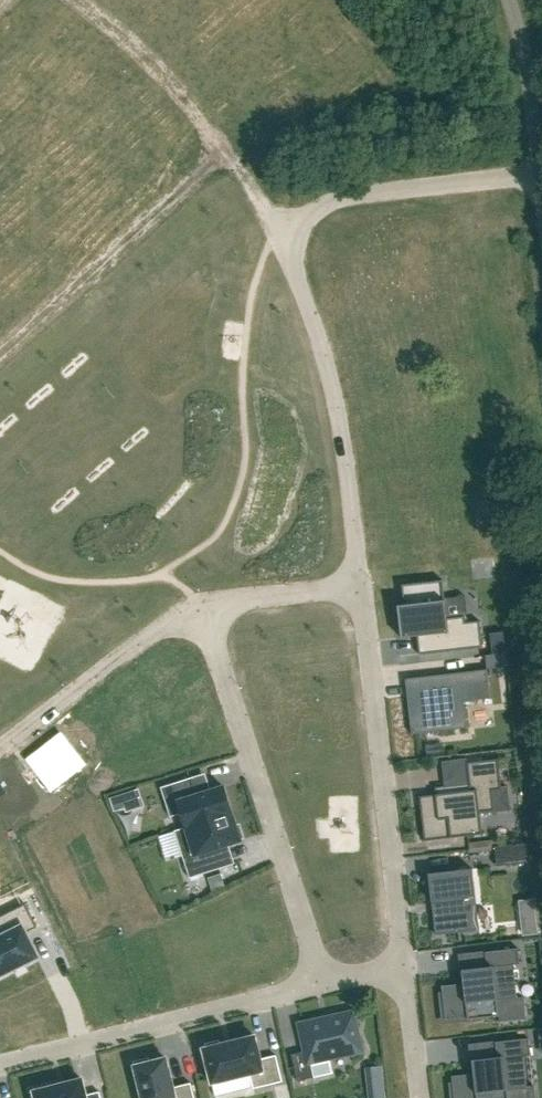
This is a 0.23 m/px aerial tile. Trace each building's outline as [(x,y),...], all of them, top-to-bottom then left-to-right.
[(404,605),(398,606),(400,625),(402,638),(406,638),(419,636),(421,653),(419,653),(419,655),(483,648),(480,621),(466,623),(465,616),(448,618),(445,598),(443,580),(402,585),(404,605)] [(490,633),(493,655),(505,653),(506,653),(504,632),(503,632),(490,633)] [(506,653),(486,656),(487,670),(508,667),(506,653)] [(487,670),(405,679),(412,735),(467,728),(464,702),(491,699),(487,670)] [(470,791),(420,797),(425,841),(483,834),(480,813),(495,811),(493,791),(508,789),(508,787),(502,788),(498,759),(467,763),(470,791)] [(191,778),(161,788),(170,817),(182,814),(186,827),(186,828),(233,814),(224,786),(211,790),(206,773),(191,778)] [(122,795),(111,798),(115,811),(126,807),(122,795)] [(306,812),(285,820),(289,831),(310,823),(306,812)] [(186,827),(175,831),(190,878),(220,869),(235,864),(229,845),(241,841),(240,838),(243,838),(239,825),(236,826),(233,814),(186,828),(186,827)] [(527,843),(494,846),(497,866),(529,863),(527,843)] [(473,869),(429,874),(436,935),(480,930),(473,869)] [(221,873),(209,877),(214,890),(226,886),(221,873)] [(0,938),(0,975),(12,969),(13,970),(26,964),(25,963),(37,957),(25,933),(37,927),(25,903),(0,916),(0,931),(3,937),(0,938)] [(536,922),(523,923),(524,934),(537,933),(536,922)] [(443,998),(441,998),(441,999),(443,999),(446,1019),(465,1016),(465,1017),(467,1016),(468,1020),(499,1016),(497,1000),(517,998),(513,965),(520,964),(518,948),(485,952),(487,967),(462,970),(464,983),(442,986),(443,998)] [(307,1051),(292,1055),(298,1081),(314,1078),(333,1073),(329,1057),(361,1050),(352,1013),(301,1025),(307,1051)] [(207,1048),(204,1049),(212,1083),(216,1097),(254,1089),(283,1081),(276,1055),(261,1059),(255,1036),(220,1045),(219,1041),(206,1044),(207,1048)] [(451,1088),(452,1089),(454,1089),(455,1097),(509,1097),(508,1090),(528,1088),(524,1056),(531,1055),(529,1038),(496,1042),(497,1057),(472,1060),(474,1074),(452,1076),(453,1088),(451,1088)] [(134,1062),(143,1097),(195,1097),(191,1083),(173,1088),(166,1058),(150,1062),(149,1058),(134,1062)] [(34,1091),(36,1097),(101,1097),(100,1092),(86,1095),(83,1079),(34,1091)] [(371,1089),(372,1097),(385,1097),(384,1088),(371,1089)]
